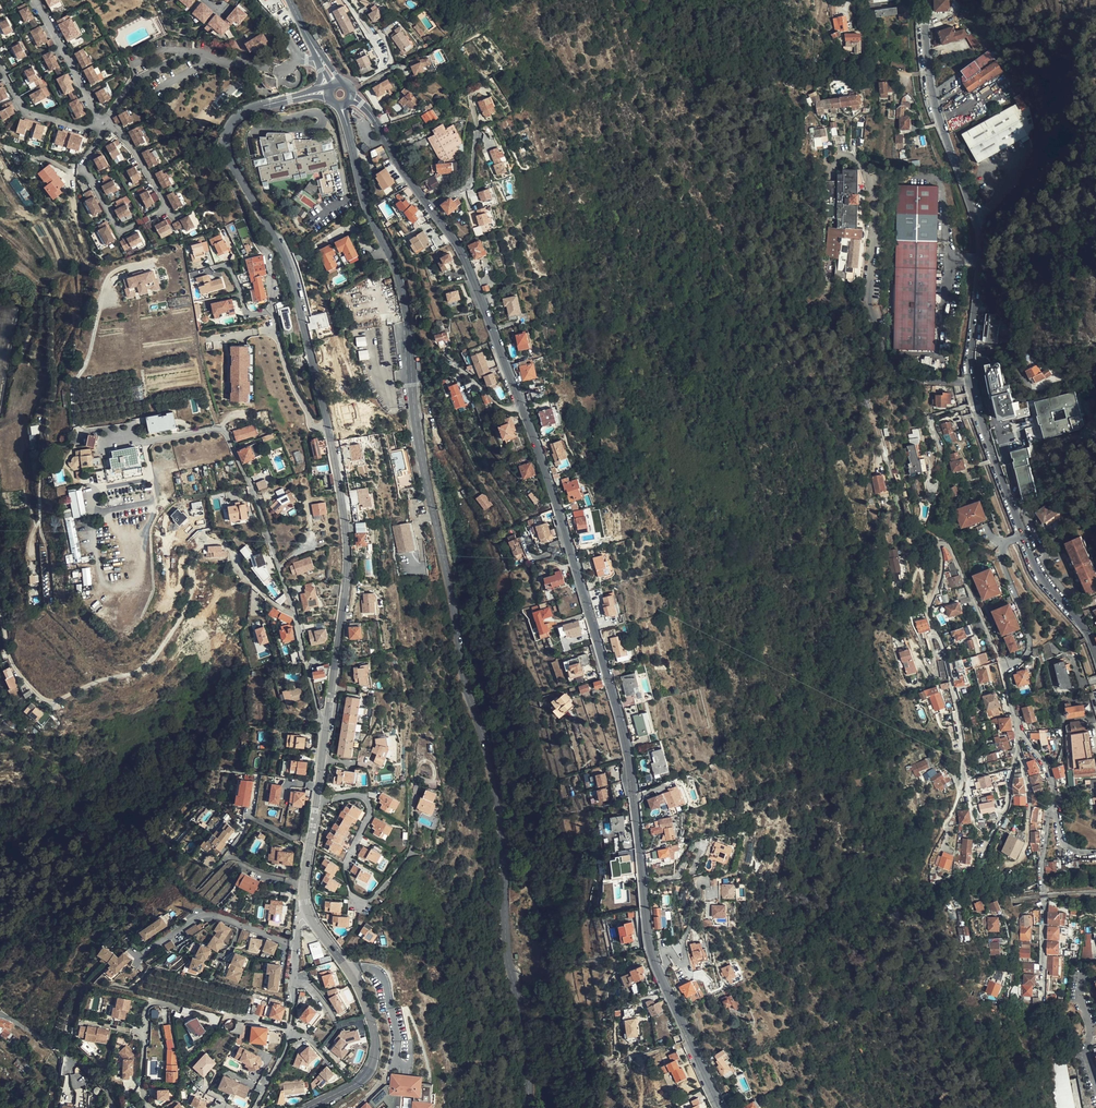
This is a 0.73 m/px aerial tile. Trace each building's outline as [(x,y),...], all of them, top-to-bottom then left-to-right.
[(52,12),(63,5),(60,0),(46,0),(52,12)] [(935,10),(949,10),(949,7),(948,0),(935,0),(935,10)] [(212,11),(201,1),(192,12),(196,16),(203,22),(212,11)] [(881,3),(867,5),(868,12),(875,11),(875,13),(875,15),(876,17),(898,14),(896,7),(882,10),(881,3)] [(25,5),(17,9),(19,13),(27,9),(25,5)] [(234,8),(226,18),(232,23),(234,20),(239,23),(246,14),(237,5),(234,8)] [(334,13),(337,20),(348,15),(345,7),(334,13)] [(374,21),(382,15),(378,8),(369,14),(374,21)] [(27,9),(19,13),(24,23),(27,22),(33,19),(29,13),(27,9)] [(229,25),(215,14),(206,25),(210,28),(211,25),(221,34),(229,25)] [(348,15),(337,20),(344,36),(355,30),(348,15)] [(71,16),(58,22),(60,26),(72,19),(71,16)] [(4,20),(0,22),(2,26),(6,34),(14,30),(8,18),(4,20)] [(33,32),(38,29),(33,19),(27,22),(33,32)] [(72,19),(60,26),(69,41),(81,35),(75,24),(72,19)] [(77,23),(75,24),(81,35),(69,41),(70,43),(82,37),(83,36),(77,23)] [(415,42),(404,29),(406,28),(404,24),(398,30),(400,33),(395,37),(406,50),(415,42)] [(964,29),(959,31),(957,25),(938,31),(942,44),(958,39),(958,41),(966,38),(969,43),(973,50),(979,46),(972,34),(967,37),(964,29)] [(41,32),(39,28),(38,29),(33,32),(29,33),(31,37),(41,32)] [(47,43),(41,32),(31,37),(34,43),(37,48),(47,43)] [(261,33),(244,44),(249,52),(256,47),(257,50),(268,43),(261,33)] [(860,53),(860,41),(846,41),(845,46),(854,46),(854,50),(854,53),(860,53)] [(26,56),(20,44),(16,46),(12,48),(14,53),(18,60),(26,56)] [(84,48),(75,52),(78,56),(86,52),(84,48)] [(987,50),(960,70),(963,76),(962,76),(962,83),(994,61),(987,50)] [(60,68),(51,52),(43,57),(51,72),(55,70),(60,68)] [(89,57),(86,52),(78,56),(83,67),(92,62),(89,57)] [(382,63),(378,53),(371,56),(376,66),(382,63)] [(426,54),(419,58),(420,60),(422,66),(430,62),(426,54)] [(375,68),(373,64),(371,65),(366,55),(357,60),(361,70),(360,71),(362,75),(375,68)] [(422,66),(420,60),(410,65),(415,74),(424,70),(422,66)] [(906,70),(908,70),(910,62),(906,62),(906,63),(902,62),(902,63),(889,60),(888,65),(891,66),(890,69),(896,71),(897,69),(898,68),(901,69),(906,70)] [(1003,72),(994,61),(962,83),(969,93),(976,88),(1003,72)] [(93,64),(84,69),(86,73),(95,68),(93,64)] [(34,82),(38,80),(32,68),(23,73),(30,84),(34,82)] [(64,77),(60,68),(55,70),(60,79),(64,77)] [(98,74),(95,68),(86,73),(92,84),(101,80),(98,74)] [(264,80),(265,75),(263,74),(262,77),(262,79),(262,82),(263,84),(264,86),(266,89),(268,90),(272,90),(271,88),(268,87),(267,85),(265,82),(264,80)] [(278,78),(265,75),(264,80),(265,82),(267,85),(268,87),(271,88),(272,90),(273,92),(279,90),(277,86),(277,81),(278,78)] [(60,79),(56,81),(58,85),(67,80),(65,76),(64,77),(60,79)] [(37,88),(43,85),(40,79),(38,80),(34,82),(37,88)] [(65,95),(72,91),(67,80),(58,85),(60,89),(64,96),(65,95)] [(384,91),(388,89),(388,90),(392,88),(387,80),(372,89),(378,98),(385,94),(384,91)] [(882,82),(879,82),(880,90),(880,99),(888,98),(887,93),(887,85),(887,81),(885,82),(882,82)] [(104,87),(96,91),(102,102),(109,98),(106,93),(104,87)] [(405,95),(415,105),(416,105),(420,102),(405,88),(402,91),(405,95)] [(46,99),(42,90),(38,92),(30,96),(35,105),(41,102),(46,99)] [(70,104),(77,100),(72,91),(65,95),(70,104)] [(1017,94),(1014,96),(1022,109),(1031,104),(1024,92),(1018,96),(1017,94)] [(812,102),(815,102),(820,100),(819,94),(811,98),(812,102)] [(851,105),(861,103),(860,99),(859,94),(849,96),(851,105)] [(412,108),(415,105),(405,95),(399,101),(404,106),(406,103),(412,108)] [(480,100),(484,114),(485,114),(486,117),(493,115),(492,111),(490,108),(495,106),(492,96),(480,100)] [(839,97),(840,107),(851,105),(849,96),(839,97)] [(835,108),(840,107),(839,97),(829,99),(830,108),(831,113),(835,112),(835,108)] [(968,106),(976,102),(973,98),(966,103),(968,106)] [(821,100),(823,109),(830,108),(829,99),(821,100)] [(990,106),(986,99),(979,102),(984,109),(990,106)] [(815,102),(817,115),(824,114),(823,109),(821,100),(820,100),(815,102)] [(9,103),(0,108),(2,112),(9,108),(12,112),(14,111),(9,103)] [(85,115),(79,104),(71,108),(77,119),(85,115)] [(1025,135),(1009,107),(960,136),(977,164),(1025,135)] [(2,112),(0,113),(0,115),(4,122),(14,117),(12,112),(9,108),(2,112)] [(952,125),(954,129),(973,119),(967,109),(951,118),(954,124),(952,125)] [(425,114),(422,116),(426,123),(429,121),(430,123),(438,118),(433,110),(425,115),(425,114)] [(132,122),(126,111),(118,115),(124,126),(132,122)] [(909,117),(905,118),(903,118),(900,119),(900,131),(910,130),(909,117)] [(27,130),(31,131),(33,121),(26,119),(25,121),(29,123),(27,130)] [(25,135),(27,130),(29,123),(25,121),(20,120),(17,132),(25,135)] [(33,121),(31,131),(36,132),(38,125),(42,126),(43,124),(33,121)] [(419,122),(413,126),(415,131),(423,127),(421,124),(420,125),(419,122)] [(435,133),(446,127),(444,122),(432,128),(435,133)] [(435,133),(427,137),(430,143),(439,159),(440,158),(441,158),(442,157),(443,158),(444,158),(444,159),(445,160),(464,150),(463,141),(455,123),(446,127),(435,133)] [(38,125),(36,132),(34,137),(43,140),(46,127),(42,126),(38,125)] [(824,127),(821,128),(818,129),(815,129),(817,137),(820,137),(822,145),(827,144),(824,127)] [(425,128),(401,139),(402,142),(426,130),(425,128)] [(263,185),(264,184),(269,183),(295,177),(300,175),(302,175),(308,173),(333,167),(338,166),(339,165),(334,148),(324,151),(321,141),(331,139),(331,136),(313,134),(311,135),(310,136),(309,138),(309,139),(295,137),(292,133),(290,131),(275,129),(272,129),(271,129),(269,130),(267,131),(266,133),(265,135),(260,135),(259,135),(258,136),(257,138),(257,140),(251,141),(256,159),(266,156),(269,165),(258,168),(263,185)] [(64,146),(65,142),(68,133),(63,132),(58,130),(54,143),(64,146)] [(71,134),(72,132),(63,130),(63,132),(68,133),(65,142),(68,143),(71,134)] [(139,132),(137,133),(131,136),(133,141),(136,147),(144,142),(139,132)] [(68,143),(67,147),(80,151),(84,138),(80,137),(71,134),(68,143)] [(113,142),(110,144),(106,146),(112,158),(116,156),(120,154),(116,147),(113,142)] [(503,162),(507,160),(503,150),(500,150),(498,146),(490,149),(495,160),(493,160),(495,164),(494,165),(498,175),(507,172),(503,162)] [(382,160),(379,152),(372,155),(375,163),(382,160)] [(150,154),(144,157),(146,162),(149,167),(157,163),(152,153),(150,154)] [(108,166),(102,154),(96,157),(94,158),(96,160),(100,169),(108,166)] [(456,160),(445,162),(444,163),(443,163),(443,164),(441,164),(440,163),(439,162),(438,162),(439,170),(452,169),(457,168),(456,160)] [(380,179),(379,180),(383,187),(384,188),(392,183),(387,176),(390,174),(385,166),(376,172),(380,179)] [(134,167),(131,169),(127,171),(133,183),(137,181),(140,179),(137,172),(134,167)] [(60,188),(43,168),(32,177),(42,189),(40,190),(51,204),(59,197),(55,192),(60,188)] [(855,192),(855,168),(839,168),(839,173),(839,176),(832,176),(832,181),(832,184),(824,184),(824,220),(833,220),(833,230),(833,239),(823,239),(822,260),(836,261),(835,281),(854,282),(857,241),(860,241),(861,230),(853,229),(854,203),(858,204),(858,192),(855,192)] [(166,173),(164,174),(158,177),(160,182),(163,188),(171,184),(166,173)] [(434,174),(427,178),(433,188),(440,184),(434,174)] [(433,188),(427,178),(424,180),(430,190),(433,188)] [(112,181),(106,184),(101,186),(106,195),(111,192),(117,189),(113,180),(112,181)] [(305,189),(313,195),(318,187),(310,181),(305,189)] [(821,181),(821,220),(824,220),(824,184),(832,184),(832,181),(821,181)] [(446,185),(449,192),(456,190),(452,182),(446,185)] [(898,187),(895,306),(895,310),(894,350),(935,351),(939,187),(898,187)] [(492,197),(489,188),(478,191),(482,201),(492,197)] [(86,201),(93,198),(90,191),(83,195),(86,201)] [(147,191),(143,193),(140,195),(146,207),(150,205),(153,203),(150,196),(147,191)] [(169,199),(172,204),(175,210),(183,206),(177,194),(176,195),(169,199)] [(448,213),(461,203),(457,197),(453,201),(450,197),(441,204),(448,213)] [(101,212),(93,198),(86,201),(85,202),(92,217),(101,212)] [(891,208),(886,200),(880,203),(884,212),(891,208)] [(414,213),(417,210),(412,204),(409,206),(407,203),(401,208),(407,216),(413,222),(417,218),(414,213)] [(863,215),(863,204),(858,204),(854,203),(853,229),(861,230),(860,241),(857,241),(854,282),(862,282),(865,225),(863,215)] [(125,205),(119,208),(114,210),(119,219),(124,216),(130,213),(126,204),(125,205)] [(485,207),(477,210),(478,214),(477,215),(480,225),(490,222),(485,207)] [(415,214),(419,217),(423,213),(419,209),(415,214)] [(140,225),(151,220),(148,214),(137,220),(140,225)] [(198,226),(195,220),(192,214),(183,219),(189,231),(198,226)] [(181,219),(178,221),(175,223),(179,230),(185,226),(181,219)] [(106,222),(104,223),(110,235),(112,233),(106,222)] [(163,222),(157,225),(154,227),(158,236),(164,233),(168,231),(163,222)] [(110,235),(104,223),(98,227),(100,230),(98,232),(105,246),(106,246),(114,242),(110,235)] [(179,230),(175,223),(173,224),(168,226),(172,233),(179,230)] [(234,232),(232,229),(236,228),(234,224),(227,228),(230,234),(234,232)] [(480,225),(474,227),(476,236),(483,234),(480,225)] [(411,238),(414,242),(416,241),(420,249),(431,244),(427,237),(428,236),(425,229),(411,238)] [(833,230),(824,229),(823,239),(833,239),(833,230)] [(105,246),(98,232),(97,233),(104,247),(105,246)] [(138,233),(133,236),(123,241),(127,249),(131,247),(142,241),(138,233)] [(486,254),(480,240),(469,245),(476,258),(486,254)] [(416,241),(414,242),(411,244),(416,252),(420,249),(416,241)] [(226,253),(224,246),(222,242),(213,245),(216,252),(218,256),(226,253)] [(354,242),(339,249),(344,259),(348,258),(352,268),(363,263),(354,242)] [(225,245),(224,246),(226,253),(218,256),(216,252),(214,253),(216,259),(221,257),(222,258),(229,255),(225,245)] [(206,259),(204,254),(203,249),(202,246),(190,249),(194,263),(206,259)] [(336,250),(322,257),(331,277),(342,272),(337,262),(341,261),(336,250)] [(453,259),(450,252),(442,257),(443,259),(439,261),(444,271),(450,267),(448,262),(453,259)] [(253,304),(269,300),(266,288),(264,289),(261,275),(267,274),(263,256),(246,259),(251,283),(252,283),(254,291),(250,291),(253,304)] [(156,280),(152,271),(123,280),(126,289),(124,290),(127,299),(136,297),(135,294),(139,293),(139,296),(148,293),(147,290),(151,289),(151,291),(160,289),(157,280),(156,280)] [(199,290),(200,296),(207,295),(207,297),(225,293),(222,283),(210,286),(208,279),(197,281),(198,286),(204,285),(205,289),(199,290)] [(457,300),(454,291),(443,295),(446,304),(457,300)] [(521,312),(517,295),(504,298),(505,303),(507,303),(508,309),(509,315),(521,312)] [(227,313),(227,314),(234,313),(234,316),(238,318),(238,321),(244,322),(241,311),(233,308),(231,300),(210,304),(212,316),(227,313)] [(289,308),(285,309),(281,310),(286,327),(287,328),(290,328),(292,326),(288,313),(291,312),(289,308)] [(315,315),(309,317),(310,321),(317,319),(320,328),(329,326),(326,313),(315,315)] [(1002,318),(997,314),(986,314),(982,341),(1008,343),(1007,331),(1002,318)] [(447,328),(442,330),(443,333),(440,334),(436,335),(438,341),(444,339),(445,341),(450,340),(447,328)] [(529,333),(517,335),(519,344),(518,345),(519,350),(530,348),(529,342),(531,342),(529,333)] [(366,336),(356,337),(357,346),(367,346),(366,336)] [(245,354),(245,345),(230,346),(230,355),(232,355),(232,366),(231,366),(231,383),(232,383),(232,393),(231,393),(232,402),(246,401),(246,393),(247,393),(247,384),(245,384),(245,380),(246,380),(245,366),(245,362),(246,362),(246,354),(245,354)] [(369,349),(359,350),(360,360),(370,359),(369,349)] [(484,360),(486,359),(482,351),(471,356),(477,370),(486,366),(484,360)] [(532,359),(520,362),(524,380),(537,377),(534,363),(532,363),(532,359)] [(1005,385),(1001,364),(1000,363),(999,362),(998,362),(997,362),(996,363),(996,364),(995,365),(991,366),(991,364),(986,365),(994,398),(1012,393),(1010,384),(1005,385)] [(1053,373),(1049,368),(1042,371),(1037,364),(1026,370),(1034,383),(1046,376),(1047,377),(1053,373)] [(486,366),(477,370),(478,374),(488,370),(486,366)] [(498,382),(493,372),(490,374),(484,376),(489,386),(498,382)] [(468,404),(459,382),(449,386),(453,396),(452,397),(457,408),(468,404)] [(133,386),(134,399),(143,399),(142,385),(133,386)] [(1038,402),(1037,398),(1031,399),(1033,406),(1036,405),(1044,438),(1087,427),(1078,391),(1038,402)] [(950,402),(951,392),(942,392),(942,395),(935,394),(935,405),(946,405),(946,402),(950,402)] [(1012,393),(994,398),(995,402),(993,402),(996,416),(1005,421),(1030,415),(1026,401),(1019,403),(1016,392),(1012,393)] [(485,393),(481,395),(485,405),(493,401),(485,393)] [(557,423),(553,409),(539,412),(543,425),(546,424),(546,426),(557,423)] [(161,413),(148,415),(151,432),(176,428),(173,411),(168,412),(169,414),(162,415),(161,413)] [(510,422),(513,421),(511,416),(502,420),(503,425),(499,426),(504,439),(515,435),(513,431),(510,422)] [(927,416),(918,419),(918,425),(928,423),(927,416)] [(944,435),(953,432),(950,421),(941,424),(944,435)] [(40,424),(30,425),(32,440),(37,440),(37,433),(40,433),(40,424)] [(255,425),(234,432),(236,440),(257,434),(255,425)] [(907,445),(915,445),(919,444),(916,430),(906,431),(907,445)] [(944,435),(941,436),(945,444),(955,440),(953,432),(944,435)] [(94,449),(94,448),(97,437),(95,436),(89,435),(85,446),(85,447),(94,449)] [(329,454),(326,439),(318,440),(317,438),(312,439),(316,457),(329,454)] [(568,458),(561,440),(551,443),(555,455),(554,456),(556,462),(568,458)] [(262,454),(257,443),(238,451),(243,462),(262,454)] [(917,460),(915,445),(907,445),(908,452),(906,452),(907,455),(905,455),(906,458),(907,466),(905,467),(906,473),(922,470),(920,459),(917,460)] [(112,468),(138,464),(136,447),(113,451),(114,457),(111,457),(112,468)] [(90,448),(80,450),(80,454),(75,455),(73,456),(71,458),(71,459),(71,461),(68,461),(68,464),(71,468),(74,470),(77,469),(76,463),(77,464),(78,464),(79,463),(79,462),(79,460),(81,459),(82,467),(93,465),(101,464),(100,456),(92,457),(90,448)] [(407,460),(407,455),(406,449),(388,452),(397,490),(414,487),(407,460)] [(952,462),(958,460),(956,453),(950,455),(952,462)] [(963,466),(962,461),(961,459),(958,460),(952,462),(949,463),(950,467),(952,471),(964,469),(963,466)] [(1037,497),(1028,459),(1023,460),(1024,463),(1020,464),(1019,461),(1014,462),(1023,500),(1028,499),(1028,496),(1031,495),(1032,498),(1037,497)] [(535,474),(532,462),(520,466),(524,478),(535,474)] [(885,491),(881,474),(871,477),(875,493),(885,491)] [(581,487),(578,479),(570,481),(568,477),(562,479),(565,489),(567,488),(569,495),(573,494),(575,499),(582,496),(579,488),(581,487)] [(256,481),(259,490),(266,487),(262,479),(256,481)] [(363,509),(375,508),(373,493),(370,493),(369,487),(351,489),(355,520),(365,519),(363,509)] [(953,498),(958,494),(954,487),(948,490),(953,498)] [(269,506),(275,513),(277,510),(278,511),(280,509),(279,509),(283,505),(282,503),(285,502),(285,504),(294,501),(292,493),(285,496),(284,493),(286,493),(283,488),(277,490),(279,497),(277,499),(275,497),(270,501),(272,504),(269,506)] [(483,493),(477,497),(486,509),(492,505),(483,493)] [(204,514),(202,501),(192,503),(194,509),(192,509),(193,516),(204,514)] [(277,510),(275,513),(277,515),(286,506),(295,503),(294,501),(285,504),(285,502),(282,503),(283,505),(279,509),(280,509),(278,511),(277,510)] [(327,501),(313,503),(314,515),(328,513),(327,501)] [(248,517),(245,503),(240,504),(240,502),(237,503),(237,505),(228,507),(231,521),(248,517)] [(977,503),(955,514),(961,528),(966,526),(967,528),(978,523),(980,521),(980,520),(984,518),(977,503)] [(1044,522),(1057,513),(1053,507),(1048,510),(1046,506),(1037,513),(1044,522)] [(74,566),(83,565),(72,507),(63,508),(74,566)] [(178,508),(172,515),(174,518),(174,519),(180,525),(188,517),(184,512),(183,513),(178,508)] [(589,531),(586,515),(583,516),(583,512),(580,513),(576,514),(579,533),(589,531)] [(411,522),(405,524),(410,551),(417,550),(411,522)] [(550,536),(546,522),(529,526),(529,529),(528,529),(531,539),(532,538),(533,544),(538,543),(537,539),(550,536)] [(405,524),(391,526),(397,554),(410,551),(405,524)] [(367,545),(366,533),(355,534),(356,546),(367,545)] [(521,553),(518,542),(517,542),(515,534),(508,536),(513,555),(521,553)] [(1082,534),(1077,536),(1072,538),(1067,540),(1068,544),(1066,545),(1070,554),(1072,553),(1075,561),(1073,562),(1077,571),(1078,570),(1080,575),(1079,576),(1084,589),(1085,588),(1085,589),(1080,592),(1081,594),(1086,591),(1087,593),(1095,590),(1095,569),(1082,534)] [(209,557),(227,557),(227,552),(222,552),(222,546),(209,547),(209,550),(206,550),(206,553),(209,553),(209,557)] [(243,559),(248,556),(253,567),(251,569),(261,581),(267,576),(268,575),(263,564),(259,553),(251,555),(243,546),(237,551),(243,559)] [(946,560),(951,557),(948,551),(944,547),(942,548),(943,559),(943,566),(947,566),(946,560)] [(248,556),(243,559),(251,569),(253,567),(248,556)] [(609,568),(605,556),(595,559),(600,578),(609,575),(607,569),(609,568)] [(890,558),(888,558),(892,572),(900,570),(897,557),(890,558)] [(293,564),(294,566),(297,574),(297,576),(315,570),(311,558),(293,564)] [(91,566),(83,567),(84,585),(92,584),(91,566)] [(996,588),(997,587),(993,576),(991,572),(990,573),(988,569),(987,569),(973,575),(983,598),(998,592),(996,588)] [(560,587),(559,584),(565,583),(561,570),(555,572),(556,575),(542,579),(546,591),(560,587)] [(963,583),(960,574),(949,579),(952,587),(963,583)] [(316,589),(312,590),(310,591),(311,594),(305,595),(308,609),(312,608),(320,607),(319,600),(320,600),(318,589),(316,589)] [(377,614),(375,600),(373,597),(375,595),(372,592),(361,593),(362,600),(360,600),(362,612),(374,611),(375,614),(377,614)] [(618,613),(613,595),(603,597),(605,606),(603,606),(606,615),(618,613)] [(320,600),(319,600),(320,607),(312,608),(312,610),(322,608),(320,600)] [(960,601),(946,606),(949,616),(963,612),(960,601)] [(546,603),(540,604),(542,610),(533,613),(536,621),(543,618),(552,615),(548,602),(546,603)] [(1006,605),(992,612),(1002,634),(1005,632),(1013,629),(1017,627),(1015,623),(1016,622),(1011,611),(1010,608),(1009,609),(1007,605),(1006,605)] [(1095,614),(1093,611),(1086,615),(1089,619),(1095,614)] [(293,617),(282,612),(281,616),(291,621),(293,617)] [(543,618),(536,621),(541,634),(542,634),(543,639),(550,637),(548,632),(550,631),(549,629),(547,624),(545,624),(543,620),(544,620),(543,618)] [(930,629),(927,618),(916,622),(919,633),(930,629)] [(578,621),(558,627),(559,633),(569,630),(570,635),(582,631),(578,621)] [(361,638),(360,622),(349,623),(350,638),(361,638)] [(283,640),(292,639),(290,633),(294,631),(292,624),(283,626),(283,629),(281,630),(283,640)] [(975,635),(971,624),(952,631),(953,636),(955,635),(956,641),(966,637),(967,638),(975,635)] [(269,641),(265,626),(256,628),(261,643),(269,641)] [(329,637),(327,628),(317,630),(317,629),(316,629),(309,630),(311,641),(318,639),(318,641),(328,639),(329,638),(329,637)] [(1007,635),(1003,637),(1010,652),(1018,649),(1017,647),(1012,635),(1011,634),(1007,635)] [(626,650),(624,644),(621,644),(620,640),(616,641),(615,637),(610,638),(613,647),(615,647),(616,650),(615,651),(617,658),(626,655),(625,650),(626,650)] [(907,650),(903,641),(896,643),(898,653),(901,663),(912,660),(909,650),(907,650)] [(1048,658),(1054,656),(1049,642),(1044,644),(1048,658)] [(968,655),(970,665),(988,663),(987,653),(968,655)] [(578,660),(573,662),(575,668),(590,664),(586,654),(577,657),(578,660)] [(1070,687),(1062,661),(1051,665),(1059,687),(1070,687)] [(917,673),(913,663),(906,666),(909,675),(917,673)] [(1024,663),(1016,669),(1018,674),(1014,675),(1018,687),(1030,682),(1024,663)] [(329,675),(330,668),(325,669),(325,665),(315,668),(315,671),(311,672),(313,678),(329,675)] [(367,673),(369,673),(368,665),(362,665),(361,666),(361,667),(359,667),(358,666),(355,666),(355,670),(357,671),(357,674),(355,674),(356,681),(359,681),(360,684),(370,683),(369,676),(367,675),(367,673)] [(20,685),(11,667),(5,669),(10,679),(9,679),(14,690),(16,689),(19,694),(22,693),(18,686),(20,685)] [(987,682),(983,669),(975,672),(979,684),(987,682)] [(640,691),(635,673),(622,676),(627,695),(640,691)] [(956,674),(952,675),(952,677),(953,677),(956,687),(964,684),(963,681),(960,681),(958,677),(957,678),(956,674)] [(603,685),(601,679),(600,679),(594,681),(596,687),(603,685)] [(588,683),(581,685),(579,686),(580,690),(581,692),(589,689),(588,683)] [(944,707),(937,686),(919,693),(921,700),(926,698),(926,697),(930,696),(935,710),(944,707)] [(287,703),(305,697),(301,687),(283,693),(287,703)] [(32,695),(29,690),(24,693),(26,698),(32,695)] [(573,706),(569,700),(568,698),(569,697),(567,694),(565,695),(564,694),(557,699),(553,702),(552,703),(556,708),(554,710),(559,717),(573,706)] [(998,718),(1001,717),(995,694),(987,696),(988,702),(989,706),(990,706),(993,719),(998,718)] [(345,700),(344,706),(356,708),(358,700),(347,698),(345,700)] [(43,714),(31,703),(25,710),(37,721),(43,714)] [(1084,714),(1082,705),(1070,707),(1069,704),(1064,705),(1065,710),(1064,712),(1064,714),(1066,715),(1066,717),(1084,714)] [(1035,720),(1031,705),(1023,708),(1027,722),(1035,720)] [(356,708),(344,706),(343,714),(355,716),(356,708)] [(648,712),(645,713),(650,734),(654,733),(648,712)] [(650,734),(645,713),(634,716),(639,737),(650,734)] [(355,716),(343,714),(342,723),(354,725),(355,716)] [(944,723),(954,721),(952,714),(943,716),(944,723)] [(1007,718),(998,720),(999,724),(1001,730),(1009,728),(1007,718)] [(1067,735),(1087,731),(1086,722),(1082,723),(1082,721),(1066,723),(1067,735)] [(342,723),(341,731),(353,733),(354,725),(342,723)] [(341,731),(339,740),(352,742),(353,733),(341,731)] [(1008,740),(1015,738),(1015,736),(1014,731),(1005,733),(1006,734),(1000,735),(1000,737),(995,739),(996,743),(1001,742),(1008,740)] [(1088,741),(1087,731),(1067,735),(1070,769),(1095,767),(1093,758),(1090,758),(1087,741),(1088,741)] [(1048,751),(1043,734),(1040,733),(1030,733),(1031,739),(1040,739),(1040,741),(1042,741),(1045,752),(1048,751)] [(306,737),(300,737),(297,736),(298,735),(289,734),(287,746),(305,748),(306,737)] [(352,742),(339,740),(338,748),(351,749),(352,742)] [(385,750),(384,740),(375,741),(373,742),(374,747),(375,747),(373,750),(371,749),(370,749),(368,753),(372,755),(373,754),(374,754),(372,758),(370,761),(371,764),(376,768),(380,761),(382,761),(385,756),(381,754),(383,751),(385,750)] [(998,752),(1010,749),(1008,740),(1001,742),(996,743),(998,752)] [(996,743),(988,745),(990,754),(995,752),(998,752),(996,743)] [(351,749),(338,748),(337,755),(339,757),(350,759),(351,749)] [(669,769),(663,749),(653,751),(654,756),(656,756),(658,761),(652,763),(654,773),(669,769)] [(988,763),(998,761),(995,752),(990,754),(986,755),(988,763)] [(1030,775),(1038,772),(1034,760),(1030,761),(1028,756),(1025,758),(1027,763),(1028,763),(1030,769),(1028,770),(1030,775)] [(307,773),(308,762),(289,759),(287,771),(307,773)] [(917,774),(927,768),(924,763),(911,772),(914,776),(917,774)] [(983,775),(989,773),(987,764),(980,765),(983,775)] [(1056,778),(1066,775),(1063,765),(1053,768),(1056,778)] [(1014,794),(1025,793),(1020,766),(1016,766),(1015,774),(1013,786),(1014,786),(1014,794)] [(1095,767),(1070,769),(1067,769),(1069,786),(1075,785),(1075,777),(1095,775),(1095,767)] [(1009,779),(1011,769),(1000,772),(1003,781),(1009,779)] [(353,773),(352,773),(344,772),(343,772),(343,773),(340,773),(340,772),(339,771),(336,770),(335,775),(336,777),(336,778),(334,778),(333,779),(332,785),(341,786),(341,784),(342,781),(346,782),(347,784),(352,784),(353,773)] [(945,778),(940,770),(930,777),(937,788),(949,780),(947,776),(945,778)] [(607,785),(604,774),(595,776),(595,777),(598,788),(607,785)] [(1038,774),(1030,776),(1032,785),(1040,783),(1041,782),(1038,774)] [(992,784),(989,775),(979,778),(981,787),(992,784)] [(598,788),(595,777),(589,778),(591,784),(594,784),(595,789),(598,788)] [(245,805),(248,780),(236,778),(235,782),(232,793),(231,793),(229,803),(245,805)] [(1043,791),(1040,783),(1032,785),(1035,793),(1032,794),(1033,804),(1039,802),(1036,794),(1043,791)] [(280,805),(283,785),(272,784),(269,804),(280,805)] [(677,786),(671,789),(672,791),(670,792),(651,798),(652,800),(649,801),(652,811),(667,805),(668,809),(673,807),(683,803),(678,790),(677,786)] [(681,789),(678,790),(683,803),(673,807),(674,810),(686,805),(681,789)] [(421,798),(416,810),(432,816),(437,804),(433,803),(436,793),(427,790),(426,790),(423,799),(421,798)] [(609,800),(606,790),(597,792),(598,797),(600,803),(609,800)] [(306,792),(295,791),(293,802),(304,804),(306,792)] [(395,809),(399,801),(384,793),(380,800),(383,802),(386,804),(385,807),(383,810),(390,814),(393,808),(395,809)] [(993,801),(995,801),(993,793),(981,795),(983,803),(993,801)] [(1015,797),(1015,795),(1011,795),(1011,800),(1015,799),(1015,805),(1026,804),(1025,796),(1015,797)] [(960,824),(971,822),(967,800),(963,801),(962,806),(964,811),(958,812),(960,824)] [(983,803),(985,813),(995,810),(993,801),(983,803)] [(345,835),(348,830),(350,825),(355,815),(354,814),(356,810),(347,805),(346,805),(344,806),(340,814),(339,813),(336,818),(334,823),(331,828),(328,833),(325,838),(328,840),(325,846),(324,848),(325,849),(326,850),(336,854),(338,850),(339,851),(342,847),(340,845),(342,841),(345,835)] [(1043,813),(1044,809),(1038,807),(1033,807),(1031,818),(1030,822),(1031,830),(1042,830),(1043,827),(1043,813)] [(355,815),(350,825),(352,827),(360,812),(356,810),(354,814),(355,815)] [(611,817),(612,830),(618,829),(623,829),(622,816),(611,817)] [(673,825),(671,817),(659,819),(661,825),(651,828),(652,834),(662,831),(662,828),(664,827),(673,825)] [(372,826),(374,827),(378,830),(376,832),(374,837),(380,840),(383,835),(386,837),(387,838),(392,830),(376,821),(372,826)] [(224,843),(233,829),(222,822),(212,836),(211,835),(205,844),(202,842),(199,847),(207,852),(210,847),(214,849),(215,848),(220,852),(225,844),(224,843)] [(675,836),(673,825),(664,827),(667,838),(675,836)] [(1039,832),(1031,832),(1031,843),(1039,842),(1039,832)] [(1015,859),(1025,841),(1010,833),(1001,851),(1015,859)] [(948,850),(950,842),(946,840),(946,842),(945,842),(943,845),(941,850),(944,851),(944,849),(948,850)] [(735,846),(718,842),(714,858),(728,862),(731,852),(733,852),(735,846)] [(293,864),(295,851),(288,850),(288,852),(282,851),(282,847),(273,846),(272,853),(270,853),(269,860),(273,860),(273,863),(279,864),(280,860),(285,861),(285,864),(293,864)] [(338,850),(336,854),(339,856),(344,848),(342,847),(339,851),(338,850)] [(376,862),(381,853),(372,848),(371,850),(366,847),(364,851),(362,850),(359,855),(366,859),(367,857),(376,862)] [(659,850),(658,849),(652,851),(654,862),(660,861),(660,857),(664,857),(665,863),(671,861),(670,858),(668,848),(659,850)] [(612,876),(618,876),(618,874),(631,872),(629,855),(627,855),(627,852),(618,853),(619,859),(610,860),(612,876)] [(970,864),(971,853),(961,852),(961,863),(970,864)] [(336,861),(324,854),(319,863),(325,867),(322,872),(328,876),(335,864),(336,861)] [(949,870),(952,861),(942,857),(939,867),(949,870)] [(1054,874),(1056,872),(1055,862),(1045,864),(1045,868),(1047,875),(1054,874)] [(354,866),(351,871),(355,873),(353,876),(358,878),(357,880),(364,885),(370,875),(354,866)] [(328,876),(322,872),(316,881),(317,882),(317,883),(317,884),(319,885),(326,890),(329,885),(330,886),(333,881),(327,877),(328,876)] [(261,881),(242,873),(237,885),(255,893),(261,881)] [(329,885),(326,890),(329,892),(335,882),(333,881),(330,886),(329,885)] [(735,896),(736,883),(724,883),(724,896),(735,896)] [(335,911),(335,913),(337,913),(338,906),(337,906),(338,901),(325,899),(324,906),(324,908),(324,909),(325,909),(326,910),(335,911)] [(994,913),(1001,909),(1000,907),(998,903),(997,901),(990,904),(994,913)] [(282,921),(283,904),(271,904),(270,920),(282,921)] [(726,916),(726,904),(712,904),(712,916),(726,916)] [(984,911),(981,904),(975,907),(978,913),(984,911)] [(659,908),(651,909),(652,913),(653,924),(661,923),(660,917),(666,916),(665,910),(660,910),(659,908)] [(337,913),(335,913),(334,923),(334,925),(335,925),(349,927),(350,918),(355,918),(356,911),(349,910),(349,915),(339,914),(337,913)] [(1028,915),(1023,915),(1019,918),(1019,925),(1028,925),(1028,915)] [(160,917),(152,923),(157,930),(166,924),(160,917)] [(998,930),(998,918),(988,918),(989,931),(998,930)] [(1073,928),(1074,922),(1071,921),(1068,920),(1063,919),(1063,925),(1068,926),(1068,927),(1073,928)] [(223,938),(231,927),(222,920),(219,925),(223,927),(218,934),(216,934),(210,943),(218,948),(225,939),(223,938)] [(192,937),(209,924),(207,921),(203,923),(202,922),(198,924),(197,923),(187,931),(192,937)] [(634,933),(631,921),(624,923),(624,925),(619,926),(621,935),(620,935),(621,942),(633,940),(632,933),(634,933)] [(364,937),(369,940),(372,936),(374,938),(377,933),(371,929),(373,926),(367,922),(357,936),(362,939),(364,937)] [(157,930),(152,923),(148,926),(154,933),(157,930)] [(154,933),(148,926),(140,933),(145,940),(154,933)] [(1030,941),(1030,926),(1020,926),(1020,941),(1030,941)] [(259,934),(243,928),(239,935),(253,939),(251,948),(260,950),(261,947),(265,949),(274,952),(278,942),(269,938),(269,939),(258,937),(259,934)] [(372,936),(369,940),(373,943),(378,934),(377,933),(374,938),(372,936)] [(178,947),(172,941),(166,946),(171,953),(178,947)] [(198,953),(207,957),(208,957),(212,947),(202,943),(198,953)] [(704,955),(703,950),(701,943),(696,944),(695,943),(690,944),(693,956),(690,957),(692,965),(697,963),(697,962),(703,960),(702,956),(704,955)] [(999,954),(999,943),(988,943),(989,954),(999,954)] [(108,961),(114,955),(105,946),(99,953),(108,961)] [(1030,957),(1030,949),(1018,949),(1018,958),(1030,957)] [(239,969),(241,964),(242,965),(246,954),(235,951),(231,961),(233,961),(228,975),(240,980),(243,971),(239,969)] [(124,953),(118,958),(112,965),(109,968),(116,975),(131,959),(130,958),(124,953)] [(112,965),(118,958),(114,955),(108,961),(112,965)] [(202,970),(205,960),(196,957),(195,956),(191,966),(202,970)] [(1057,956),(1048,956),(1047,974),(1057,974),(1057,956)] [(321,965),(331,962),(329,957),(319,960),(321,965)] [(278,990),(280,978),(278,977),(279,973),(281,973),(282,964),(280,963),(281,959),(274,958),(273,962),(270,962),(268,971),(272,972),(271,977),(269,988),(278,990)] [(1024,973),(1034,973),(1034,964),(1024,964),(1024,973)] [(632,974),(628,975),(626,976),(630,986),(632,985),(636,984),(635,981),(645,977),(643,973),(644,973),(643,971),(644,970),(642,966),(631,971),(632,974)] [(728,981),(736,977),(731,966),(722,969),(728,981)] [(331,974),(325,975),(321,976),(324,987),(334,984),(331,974)] [(1035,984),(1035,974),(1025,974),(1025,984),(1035,984)] [(996,996),(1001,984),(991,980),(987,992),(996,996)] [(697,991),(691,981),(680,986),(683,991),(684,991),(687,996),(697,991)] [(1032,996),(1032,986),(1022,986),(1022,990),(1020,990),(1019,996),(1032,996)] [(338,987),(330,990),(332,997),(330,997),(340,1013),(345,1010),(342,1005),(343,1003),(337,994),(339,992),(338,987)] [(735,1002),(729,990),(725,993),(728,997),(726,998),(725,997),(722,999),(726,1007),(735,1002)] [(349,1007),(339,992),(337,994),(343,1003),(342,1005),(345,1010),(349,1007)] [(115,1007),(117,997),(115,996),(113,1004),(112,1004),(111,1006),(110,1006),(108,1015),(111,1016),(113,1007),(115,1007)] [(130,1000),(117,997),(115,1007),(113,1007),(111,1016),(124,1019),(125,1012),(126,1009),(128,1010),(130,1000)] [(262,1015),(263,1014),(265,1005),(261,1004),(262,1001),(263,999),(254,997),(250,1012),(262,1015)] [(281,1000),(271,997),(268,1005),(272,1006),(269,1015),(282,1018),(285,1006),(279,1004),(281,1000)] [(648,1006),(655,1003),(653,998),(646,1001),(648,1006)] [(659,1002),(655,1003),(648,1006),(651,1015),(662,1010),(659,1002)] [(272,1006),(268,1005),(266,1004),(265,1005),(263,1014),(269,1015),(272,1006)] [(312,1026),(322,1014),(310,1005),(306,1009),(304,1008),(302,1010),(304,1012),(301,1016),(312,1026)] [(198,1016),(185,1021),(194,1039),(203,1034),(202,1033),(205,1032),(204,1031),(207,1029),(201,1022),(198,1016)] [(12,1022),(0,1018),(0,1025),(5,1027),(5,1026),(10,1028),(12,1022)] [(639,1035),(636,1018),(626,1019),(628,1036),(639,1035)] [(230,1032),(240,1033),(242,1034),(244,1025),(244,1023),(237,1021),(236,1024),(236,1026),(235,1029),(233,1030),(230,1031),(230,1032)] [(177,1063),(170,1023),(164,1024),(166,1039),(168,1048),(167,1048),(167,1049),(172,1049),(172,1064),(167,1064),(167,1065),(166,1080),(177,1080),(177,1071),(177,1070),(177,1063)] [(108,1030),(87,1025),(86,1028),(79,1026),(77,1035),(84,1037),(83,1040),(94,1042),(94,1041),(95,1038),(106,1040),(108,1030)] [(266,1042),(268,1027),(253,1026),(251,1040),(266,1042)] [(12,1036),(14,1034),(5,1028),(1,1032),(10,1038),(12,1036)] [(342,1030),(335,1038),(337,1039),(336,1040),(328,1048),(337,1056),(344,1049),(343,1048),(348,1042),(360,1039),(357,1029),(345,1033),(342,1030)] [(124,1058),(123,1071),(129,1072),(129,1075),(132,1075),(134,1054),(125,1046),(118,1053),(124,1058)] [(234,1058),(246,1065),(247,1062),(250,1063),(251,1069),(259,1067),(258,1065),(257,1060),(255,1059),(257,1055),(240,1046),(234,1058)] [(311,1054),(314,1051),(309,1046),(301,1054),(298,1053),(294,1067),(301,1069),(303,1064),(306,1065),(308,1061),(313,1056),(311,1054)] [(346,1050),(344,1049),(337,1056),(339,1057),(346,1050)] [(725,1061),(729,1058),(723,1049),(715,1055),(718,1060),(716,1061),(719,1065),(717,1066),(720,1070),(719,1071),(722,1075),(731,1069),(725,1061)] [(206,1051),(193,1065),(204,1076),(217,1061),(206,1051)] [(678,1070),(674,1062),(678,1060),(674,1053),(667,1057),(670,1063),(659,1069),(663,1077),(670,1073),(676,1085),(685,1080),(680,1069),(678,1070)] [(1051,1058),(1058,1104),(1057,1107),(1073,1107),(1065,1056),(1051,1058)] [(319,1074),(316,1077),(320,1081),(317,1084),(320,1087),(326,1081),(327,1082),(333,1080),(334,1080),(335,1079),(336,1079),(336,1078),(336,1077),(336,1076),(335,1075),(325,1066),(318,1073),(319,1074)] [(233,1078),(224,1074),(218,1086),(223,1089),(225,1085),(231,1088),(230,1090),(235,1093),(235,1091),(244,1095),(249,1086),(233,1079),(233,1078)] [(405,1098),(417,1099),(416,1107),(435,1107),(433,1107),(435,1089),(426,1088),(427,1081),(396,1077),(395,1088),(390,1087),(372,1102),(374,1104),(368,1107),(403,1107),(405,1098)] [(304,1092),(303,1083),(283,1085),(284,1091),(281,1091),(278,1104),(285,1104),(284,1095),(304,1092)] [(168,1089),(154,1090),(155,1100),(169,1098),(168,1089)] [(205,1105),(206,1102),(194,1096),(190,1104),(198,1107),(203,1107),(205,1105)] [(698,1104),(701,1103),(698,1096),(691,1100),(694,1105),(689,1107),(700,1107),(698,1104)] [(166,1105),(169,1107),(172,1107),(178,1102),(175,1100),(166,1105)] [(758,1106),(755,1100),(743,1107),(755,1107),(758,1106)]
